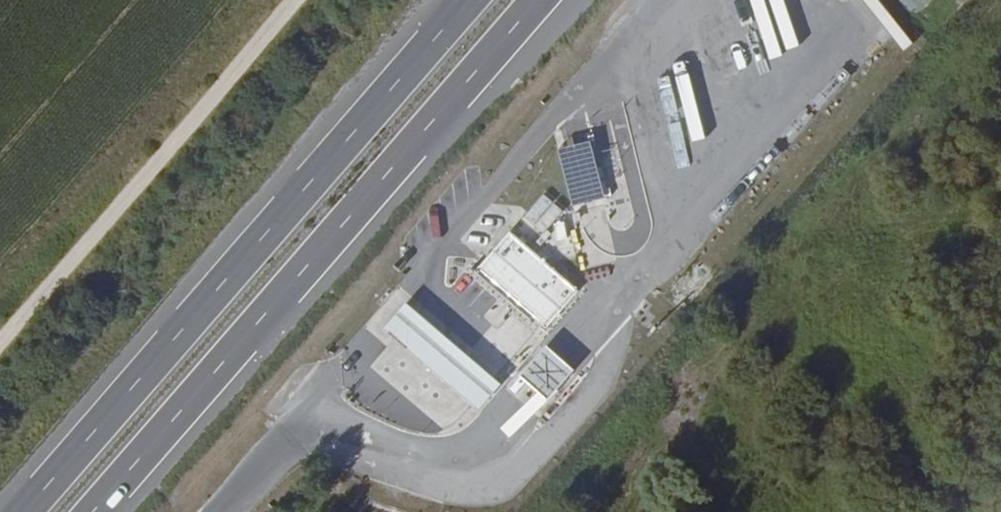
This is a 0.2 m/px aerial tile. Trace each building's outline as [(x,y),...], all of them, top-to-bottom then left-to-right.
[(891,44),(903,35),(874,0),(855,0),(891,44)] [(767,5),(756,8),(774,73),(785,70),(767,5)] [(718,38),(734,103),(747,100),(731,34),(718,38)] [(794,143),(823,82),(811,77),(783,138),(794,143)] [(660,122),(647,125),(661,192),(674,189),(671,172),(684,169),(671,107),(658,110),(660,122)] [(591,139),(558,149),(571,205),(606,196),(591,139)] [(701,241),(748,193),(738,184),(691,231),(701,241)] [(539,243),(563,213),(540,195),(516,225),(539,243)] [(479,265),(547,324),(580,288),(511,229),(479,265)] [(384,324),(479,407),(501,381),(407,298),(384,324)] [(517,370),(549,399),(576,370),(544,342),(517,370)]
